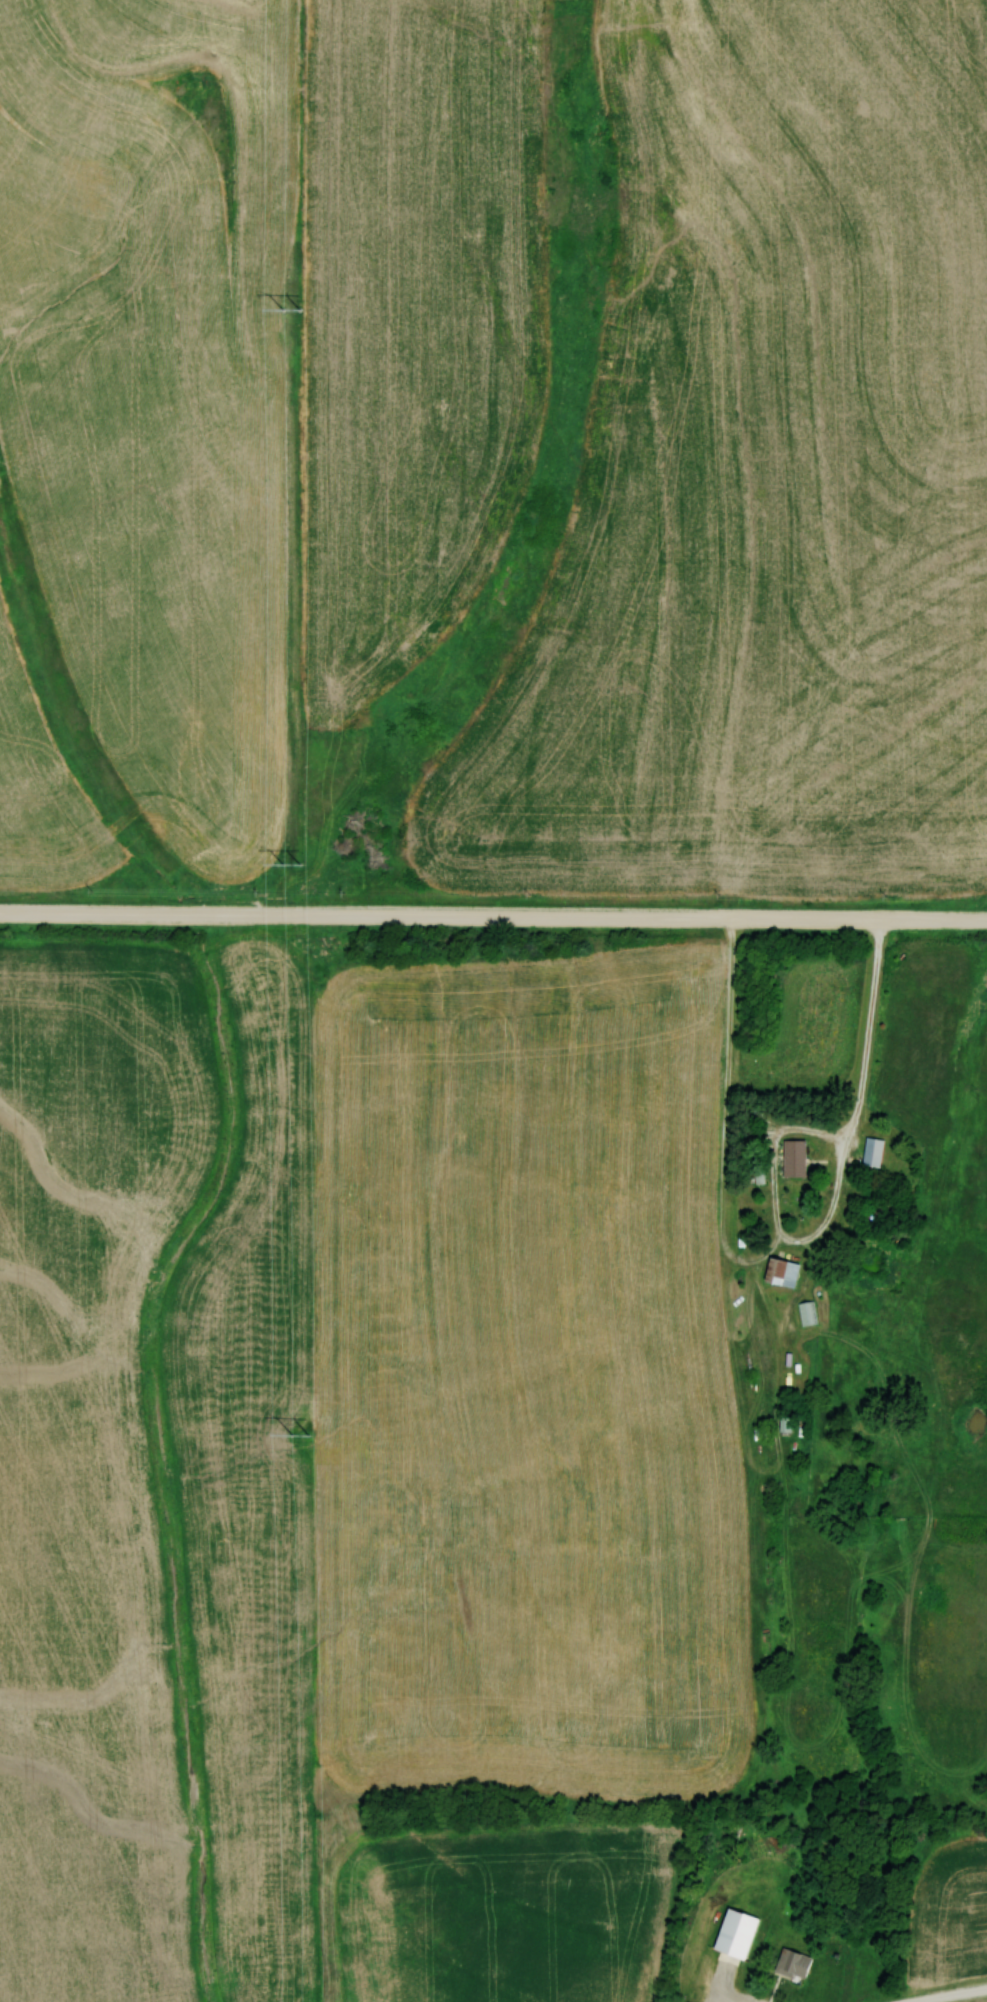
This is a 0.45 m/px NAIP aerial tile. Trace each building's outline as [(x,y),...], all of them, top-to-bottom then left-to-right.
[(866,1165),(885,1168),(890,1138),(871,1135),(866,1165)] [(812,1139),(786,1139),(786,1178),(812,1178),(812,1139)] [(805,1262),(778,1254),(771,1279),(797,1287),(805,1262)] [(801,1325),(820,1323),(818,1300),(799,1302),(801,1325)] [(755,1959),(768,1917),(733,1906),(717,1956),(735,1962),(738,1954),(755,1959)] [(819,1955),(787,1946),(779,1971),(812,1980),(819,1955)]
